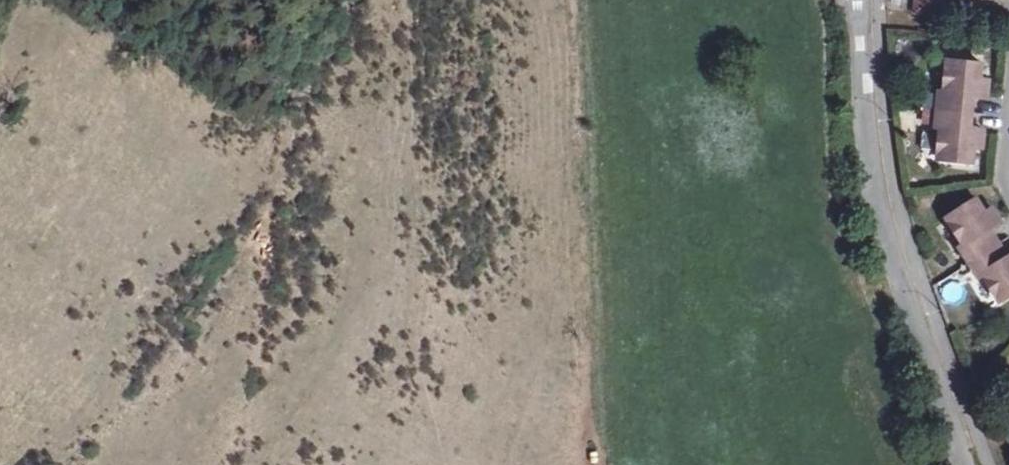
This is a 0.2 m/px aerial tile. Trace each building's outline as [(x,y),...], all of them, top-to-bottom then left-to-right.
[(910,12),(938,18),(942,0),(913,0),(910,12)] [(989,82),(982,82),(983,65),(948,62),(945,93),(940,93),(937,128),(942,129),(939,160),(973,164),(974,148),(983,149),(984,132),(971,131),(974,97),(988,99),(989,82)] [(1008,260),(990,231),(1001,224),(993,210),(986,214),(977,201),(948,220),(965,247),(961,249),(980,279),(984,277),(1001,303),(1008,298),(1008,259),(1008,260)]
